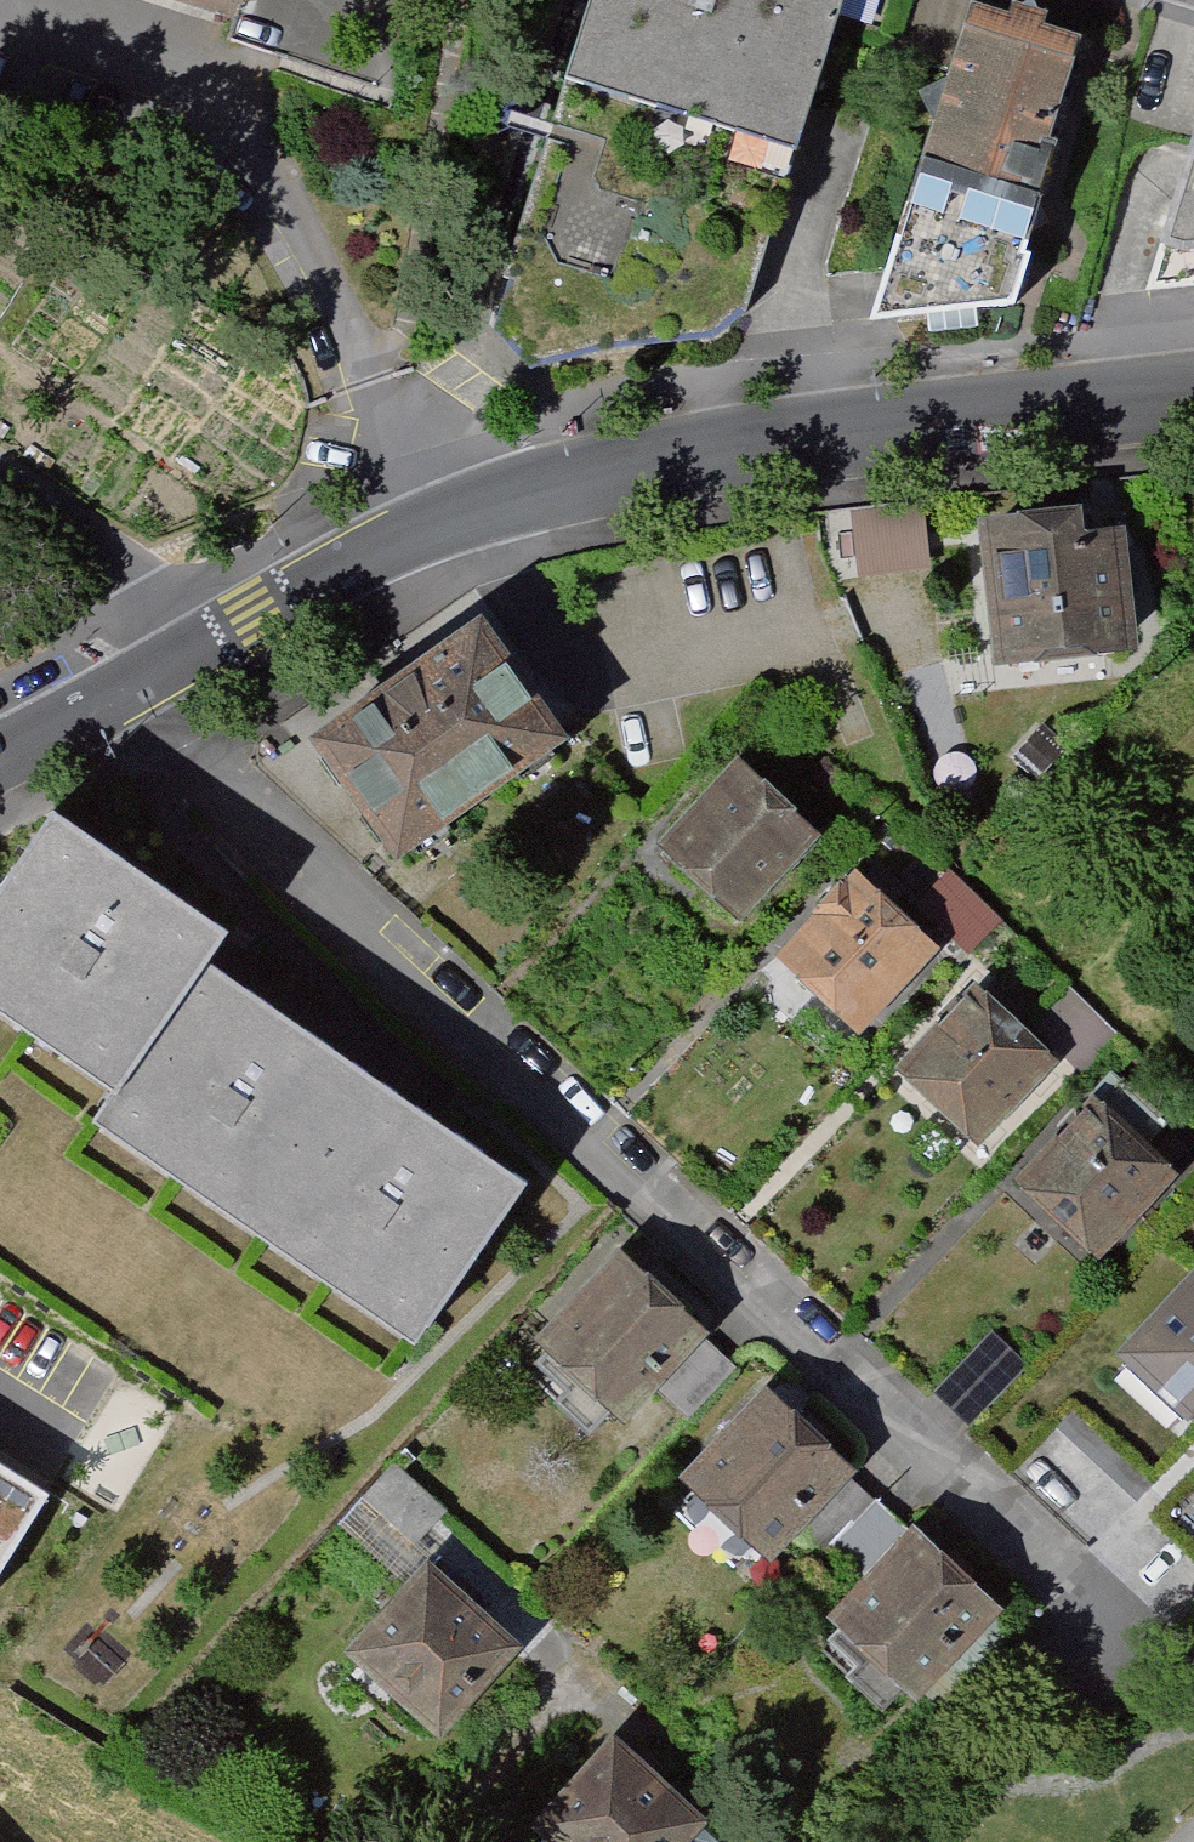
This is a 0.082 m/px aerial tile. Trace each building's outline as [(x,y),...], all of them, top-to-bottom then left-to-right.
[(247,20),(253,0),(182,0),(247,20)] [(508,351),(545,387),(592,372),(633,364),(720,360),(830,0),(623,0),(508,351)] [(976,9),(869,332),(1017,316),(1057,151),(1049,148),(1080,43),(1043,31),(1047,18),(1040,16),(1034,3),(1022,10),(1012,7),(1008,19),(976,9)] [(1133,300),(1193,294),(1193,103),(1133,300)] [(925,503),(851,504),(851,566),(926,566),(925,503)] [(1118,535),(1071,539),(1069,520),(969,529),(981,671),(1128,658),(1118,535)] [(500,610),(325,733),(414,860),(590,736),(500,610)] [(674,847),(745,913),(831,822),(761,755),(674,847)] [(58,807),(0,892),(0,1003),(125,1088),(97,1128),(425,1352),(536,1190),(212,968),(238,930),(58,807)] [(795,955),(865,1022),(952,930),(881,864),(795,955)] [(907,1065),(978,1131),(1064,1040),(994,974),(907,1065)] [(1030,1179),(1101,1245),(1187,1154),(1116,1088),(1030,1179)] [(558,1343),(629,1409),(715,1318),(645,1251),(558,1343)] [(1122,1353),(1188,1414),(1193,1407),(1193,1275),(1122,1353)] [(714,1478),(784,1544),(871,1453),(800,1386),(714,1478)] [(362,1494),(416,1542),(447,1506),(393,1459),(362,1494)] [(48,1497),(0,1467),(0,1572),(48,1497)] [(846,1610),(917,1676),(1003,1585),(932,1519),(846,1610)] [(540,1658),(440,1571),(357,1665),(457,1752),(540,1658)] [(629,1734),(546,1829),(561,1841),(711,1841),(729,1821),(629,1734)]
